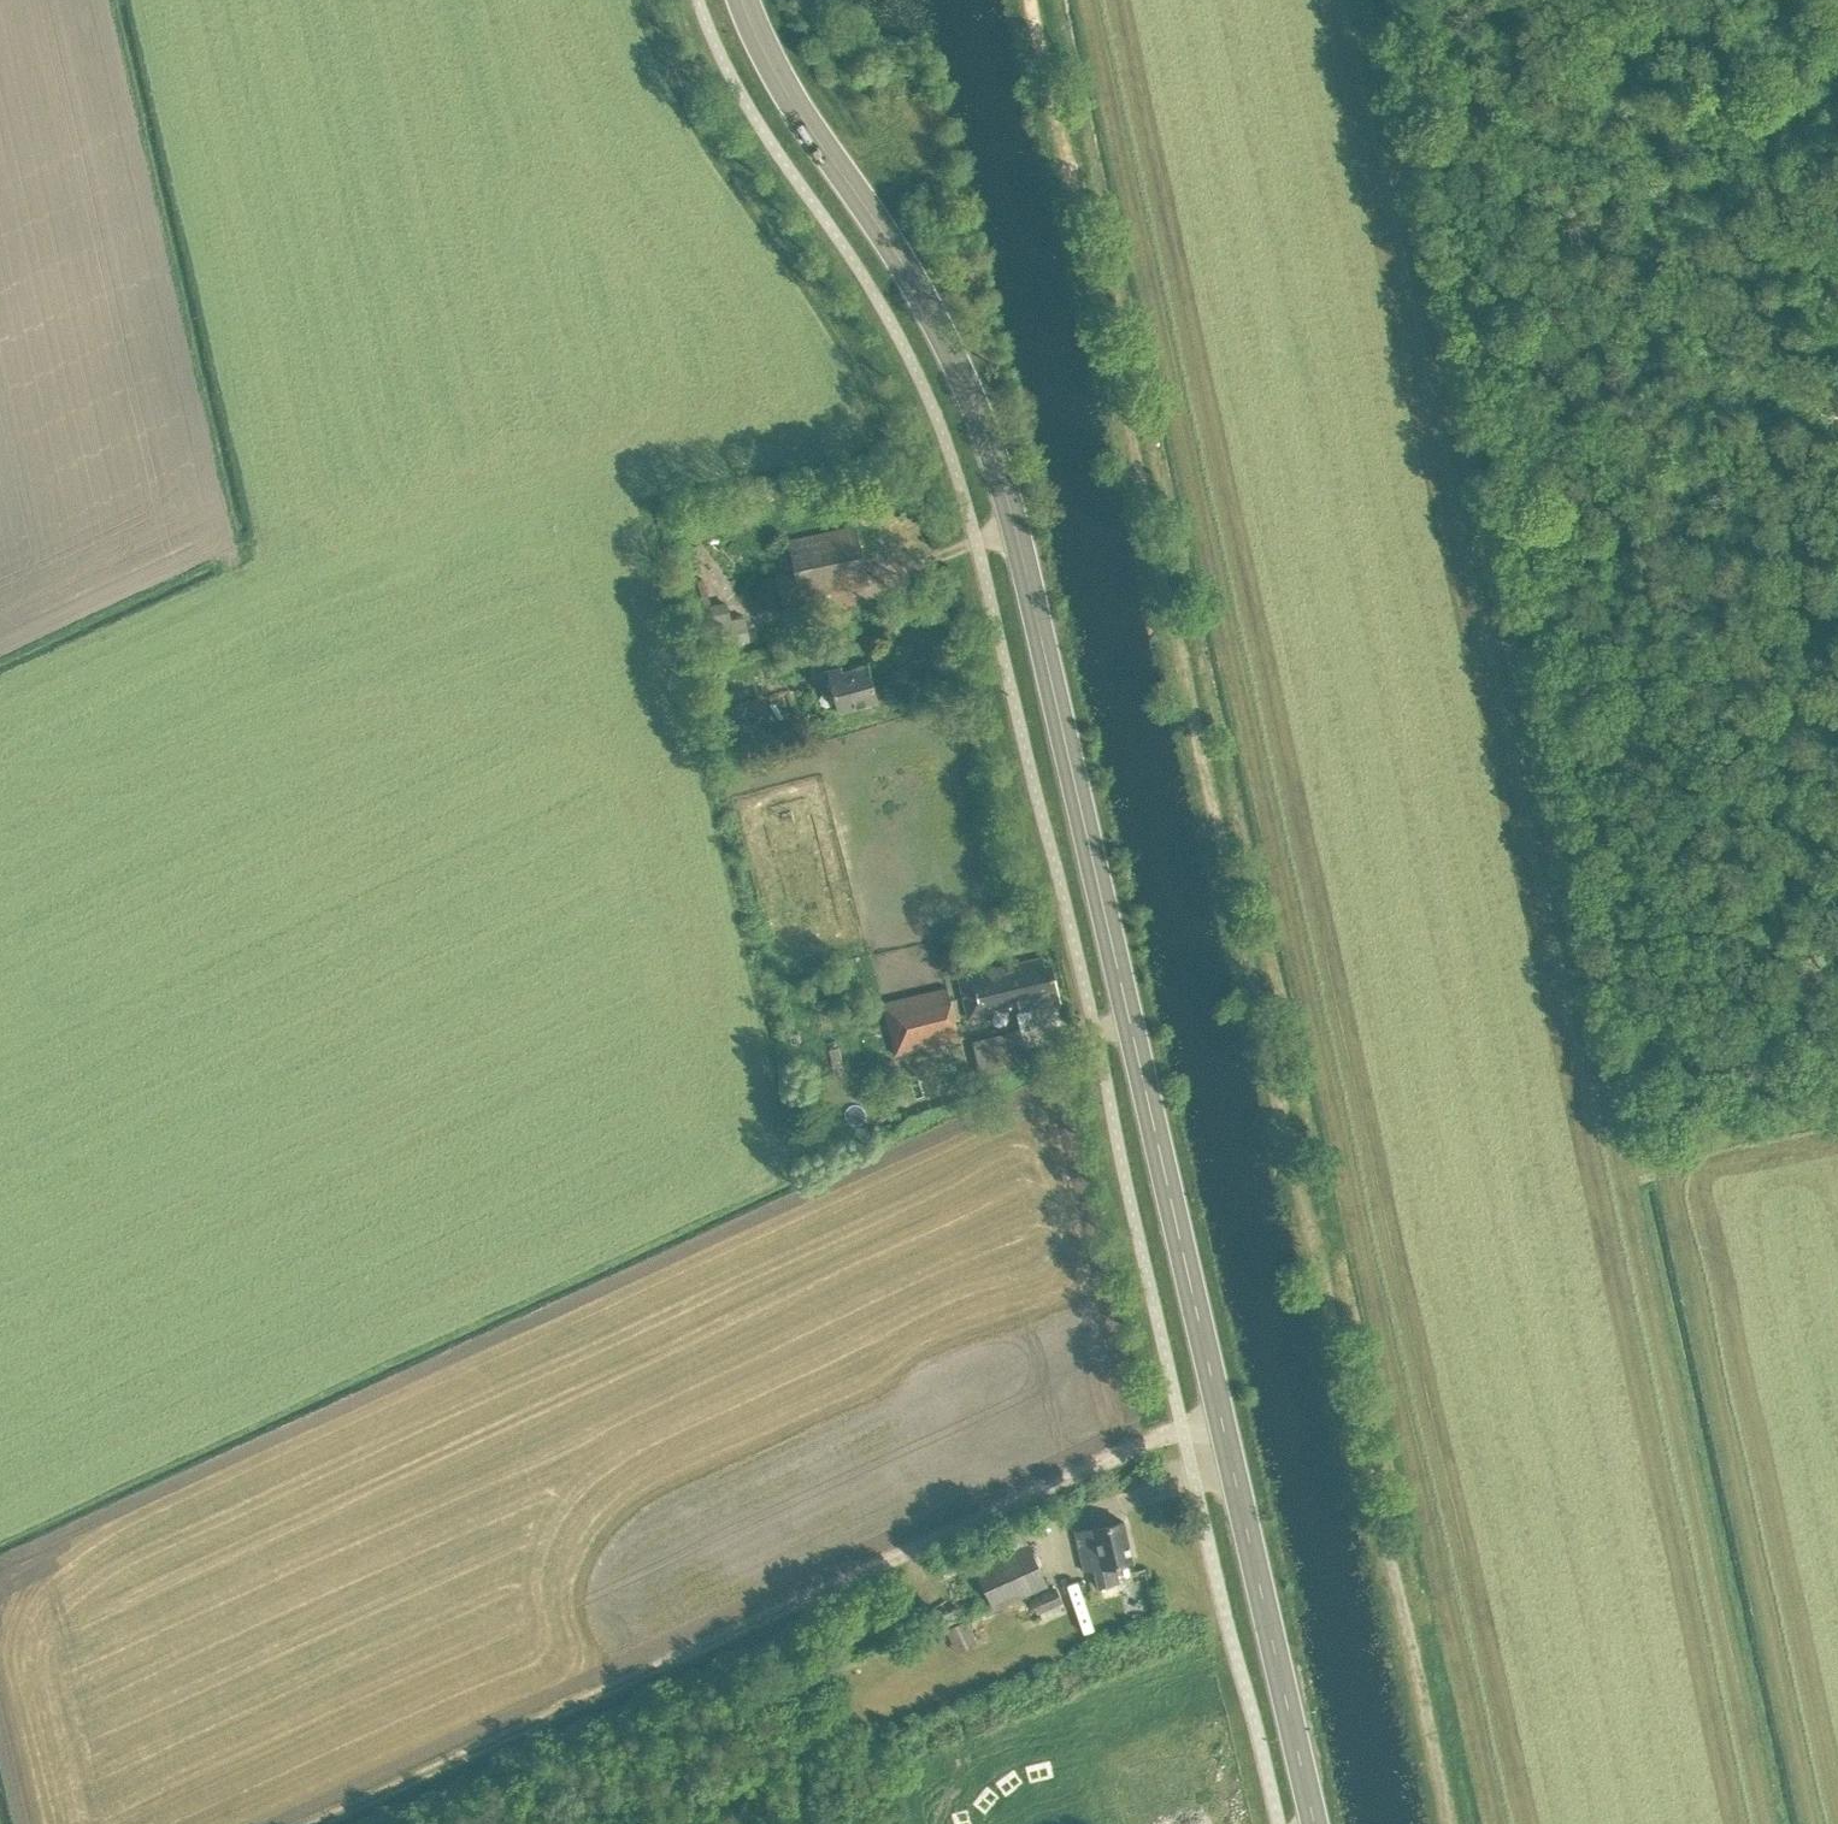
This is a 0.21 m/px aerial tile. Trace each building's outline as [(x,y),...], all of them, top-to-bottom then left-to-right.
[(782,544),(786,563),(774,566),(776,575),(771,576),(777,606),(867,585),(854,528),(782,544)] [(745,644),(741,620),(711,624),(714,648),(745,644)] [(877,685),(872,685),(867,664),(842,671),(840,667),(826,671),(836,711),(876,700),(875,697),(879,694),(877,685)] [(1041,958),(958,977),(968,1018),(1017,1006),(1018,1010),(1058,1001),(1055,990),(1056,990),(1050,964),(1043,966),(1041,958)] [(946,987),(944,988),(880,1002),(895,1055),(958,1040),(946,987)] [(973,1035),(983,1070),(1027,1058),(1018,1023),(973,1035)] [(1122,1521),(1070,1534),(1080,1574),(1090,1571),(1095,1589),(1115,1585),(1110,1566),(1132,1561),(1122,1521)] [(993,1610),(1047,1585),(1028,1543),(974,1567),(993,1610)] [(1037,1614),(1062,1602),(1056,1587),(1030,1598),(1037,1614)] [(938,1609),(951,1648),(974,1640),(961,1601),(938,1609)]
